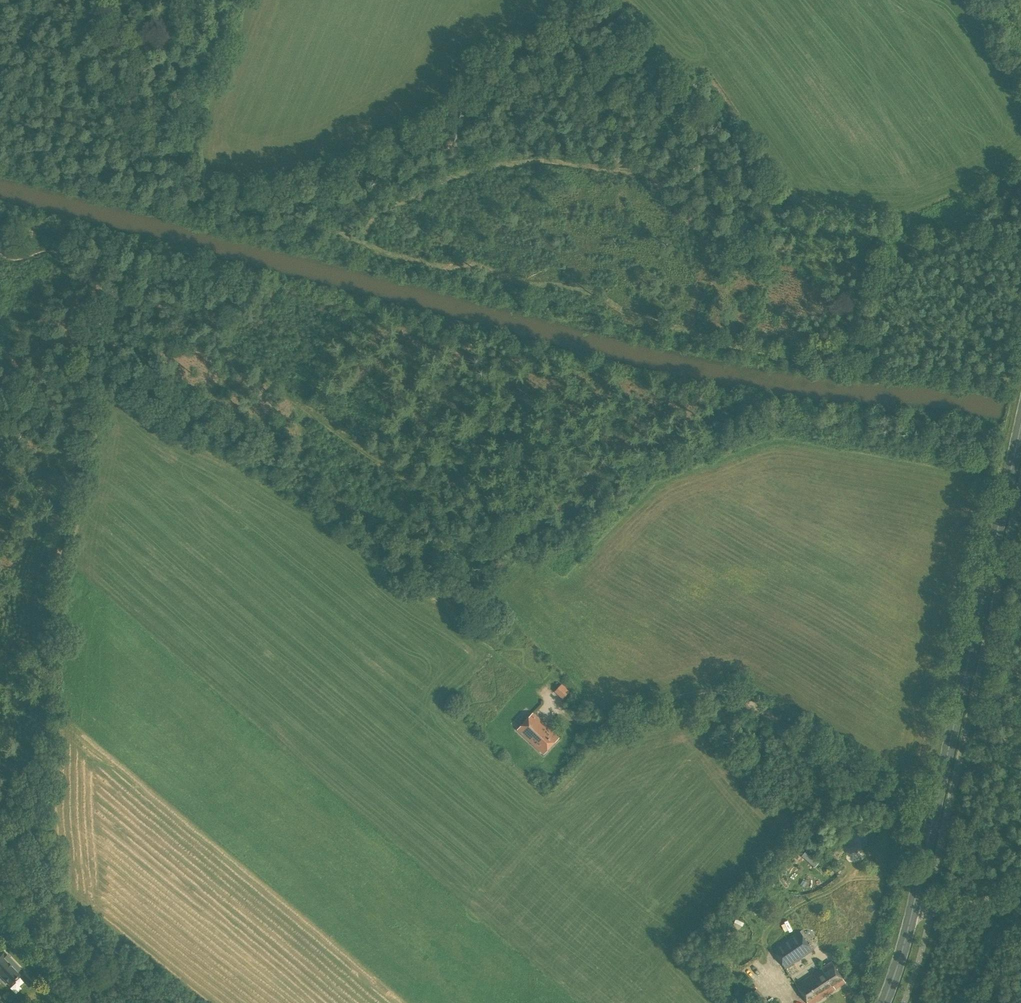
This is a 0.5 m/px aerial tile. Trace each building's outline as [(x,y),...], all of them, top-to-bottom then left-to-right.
[(560,685),(557,694),(568,697),(570,688),(560,685)] [(544,753),(558,737),(533,714),(518,729),(544,753)] [(785,969),(813,950),(799,930),(772,948),(785,969)] [(22,970),(4,951),(0,955),(0,974),(9,983),(22,970)] [(844,982),(831,962),(797,985),(809,1002),(813,1002),(844,982)] [(32,983),(29,986),(36,993),(39,989),(32,983)]
